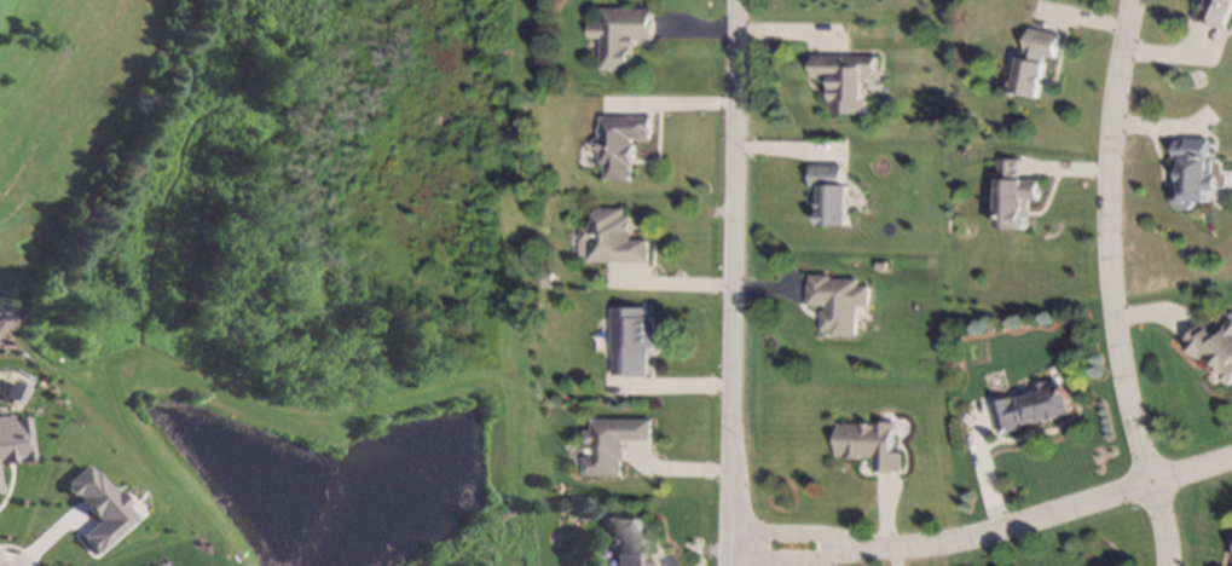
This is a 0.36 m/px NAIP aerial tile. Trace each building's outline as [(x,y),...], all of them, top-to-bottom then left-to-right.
[(1201,19),(1207,0),(1231,0),(1231,17),(1227,29),(1227,30),(1202,21),(1201,19)] [(653,12),(653,39),(653,41),(635,40),(635,47),(631,47),(631,70),(601,70),(602,39),(590,39),(590,23),(602,23),(602,8),(653,10),(653,12)] [(1031,29),(1062,35),(1057,59),(1048,57),(1040,99),(1010,92),(1013,74),(1019,75),(1023,57),(1024,57),(1030,29),(1031,29)] [(875,73),(863,73),(863,99),(866,99),(866,115),(832,114),(832,102),(829,102),(829,96),(828,96),(829,86),(832,86),(832,77),(812,77),(812,56),(814,56),(845,57),(875,57),(875,73)] [(652,134),(649,134),(649,138),(631,139),(631,145),(634,145),(634,166),(631,166),(631,168),(634,169),(634,177),(631,179),(631,181),(606,181),(606,164),(601,164),(601,152),(594,148),(594,142),(600,138),(600,127),(602,126),(602,117),(648,119),(648,116),(649,116),(652,116),(652,134)] [(1210,140),(1211,140),(1210,174),(1220,175),(1219,192),(1210,191),(1210,202),(1197,201),(1197,202),(1197,204),(1191,210),(1180,210),(1174,203),(1174,192),(1178,189),(1179,160),(1176,160),(1176,140),(1180,140),(1187,142),(1187,139),(1210,140)] [(1019,161),(1020,161),(1020,175),(1019,180),(1040,180),(1040,202),(1028,201),(1026,230),(996,229),(1000,160),(1019,161)] [(843,167),(843,186),(850,186),(850,226),(819,226),(819,187),(811,187),(811,166),(812,166),(843,166),(843,167)] [(624,216),(631,216),(630,239),(649,239),(648,264),(647,264),(606,262),(586,262),(586,241),(582,241),(583,227),(590,227),(590,223),(594,223),(594,209),(594,208),(624,209),(624,216)] [(553,289),(542,289),(542,272),(553,272),(553,289)] [(829,279),(857,279),(857,287),(868,287),(868,306),(857,306),(857,337),(832,337),(832,331),(821,331),(822,312),(826,312),(826,306),(808,306),(808,304),(808,287),(810,287),(810,278),(810,277),(829,277),(829,279)] [(647,317),(654,317),(654,347),(647,347),(647,376),(643,376),(613,376),(613,356),(612,356),(612,308),(647,308),(647,317)] [(1219,336),(1231,321),(1231,384),(1217,370),(1222,364),(1210,353),(1203,362),(1185,346),(1186,345),(1203,325),(1204,323),(1219,336)] [(1051,388),(1065,385),(1074,412),(1040,423),(1040,420),(1023,424),(1024,429),(1008,434),(1007,433),(1000,434),(999,433),(990,404),(991,404),(1014,397),(1016,400),(1037,393),(1035,386),(1048,382),(1051,388)] [(555,408),(557,410),(556,414),(554,417),(549,416),(546,414),(546,409),(550,406),(555,408)] [(5,460),(0,461),(0,414),(4,414),(4,418),(18,416),(25,460),(12,462),(11,456),(5,457),(5,460)] [(652,441),(650,441),(624,440),(624,450),(625,450),(625,461),(625,462),(621,462),(621,477),(584,475),(584,458),(591,458),(591,445),(584,444),(584,431),(592,431),(592,420),(652,421),(652,441)] [(897,423),(896,452),(903,452),(903,472),(902,472),(895,472),(895,473),(878,473),(874,473),(874,457),(861,457),(861,458),(837,458),(837,423),(874,423),(874,422),(897,423)] [(71,536),(88,553),(127,518),(115,506),(118,502),(108,490),(105,492),(86,472),(85,473),(77,464),(57,483),(58,485),(57,485),(58,491),(60,495),(65,495),(66,493),(71,498),(69,501),(85,516),(86,515),(89,520),(71,536)] [(644,554),(644,565),(612,565),(612,549),(607,549),(607,533),(613,533),(614,520),(642,520),(641,531),(641,554),(644,554)]
